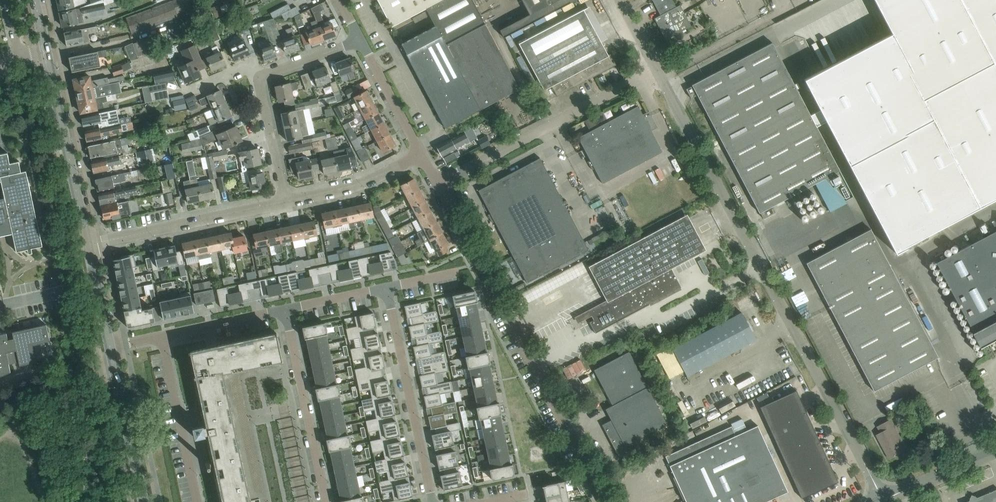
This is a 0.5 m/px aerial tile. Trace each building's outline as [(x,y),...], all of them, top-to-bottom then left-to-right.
[(59,10),(69,8),(74,7),(86,3),(85,0),(57,0),(59,10)] [(131,33),(177,16),(176,14),(199,5),(197,0),(174,0),(126,18),(131,33)] [(435,26),(440,36),(441,36),(444,42),(483,21),(472,0),(377,0),(391,27),(426,9),(435,26)] [(529,14),(541,9),(555,1),(558,0),(522,0),(529,14)] [(660,15),(654,18),(665,40),(691,26),(680,5),(676,7),(672,0),(652,0),(660,15)] [(804,79),(820,110),(810,115),(816,126),(826,121),(895,253),(995,200),(995,0),(874,0),(891,33),(804,79)] [(313,15),(316,21),(323,40),(336,35),(330,20),(324,22),(320,11),(323,10),(320,4),(310,8),(313,15)] [(69,10),(59,12),(62,27),(72,24),(77,23),(84,22),(82,13),(89,12),(88,5),(84,6),(81,7),(81,8),(69,10)] [(219,5),(211,8),(215,18),(223,15),(219,5)] [(285,22),(294,17),(299,14),(296,7),(281,14),(285,22)] [(616,65),(611,55),(610,55),(608,55),(583,9),(519,43),(539,81),(544,90),(551,86),(557,96),(616,65)] [(238,13),(240,18),(238,19),(244,29),(250,26),(242,10),(238,13)] [(299,14),(294,17),(298,27),(303,25),(299,14)] [(273,18),(268,20),(274,34),(277,42),(282,41),(286,53),(299,49),(292,27),(285,30),(288,38),(282,41),(279,34),(273,18)] [(268,20),(263,22),(264,27),(268,36),(274,34),(268,20)] [(323,40),(316,21),(310,22),(313,30),(306,32),(311,45),(312,44),(312,46),(318,44),(317,42),(323,40)] [(440,36),(435,26),(401,44),(403,47),(400,48),(403,52),(405,51),(407,54),(406,54),(439,117),(445,128),(519,89),(483,21),(444,42),(441,36),(440,36)] [(264,27),(263,22),(250,26),(252,31),(264,27)] [(64,33),(67,46),(89,42),(88,34),(98,32),(96,26),(64,33)] [(205,33),(206,36),(210,44),(220,39),(215,28),(205,33)] [(229,47),(231,52),(235,61),(250,55),(244,41),(229,47)] [(853,197),(840,170),(816,126),(810,115),(772,42),(692,85),(692,86),(686,89),(691,98),(697,95),(759,213),(760,212),(763,219),(775,212),(772,206),(823,179),(845,201),(853,197)] [(133,43),(125,46),(131,60),(139,57),(133,43)] [(260,47),(265,61),(277,57),(272,44),(272,43),(270,43),(260,47)] [(201,58),(197,49),(195,45),(181,51),(187,63),(178,67),(185,82),(194,78),(196,79),(198,78),(199,76),(201,75),(198,70),(205,67),(202,60),(201,58)] [(206,58),(208,62),(210,66),(212,71),(226,65),(218,46),(212,49),(214,54),(206,58)] [(69,57),(72,72),(101,66),(99,57),(107,56),(106,50),(69,57)] [(206,58),(202,60),(205,67),(205,68),(210,66),(208,62),(206,58)] [(347,73),(350,81),(357,79),(350,58),(336,63),(340,76),(347,73)] [(123,73),(121,66),(111,69),(113,76),(123,73)] [(312,71),(316,81),(318,86),(331,81),(326,67),(312,71)] [(173,70),(154,74),(156,85),(176,80),(173,70)] [(301,75),(304,85),(306,89),(312,87),(308,73),(301,75)] [(75,86),(76,91),(119,82),(125,81),(123,76),(106,80),(106,78),(91,81),(90,76),(74,80),(74,81),(73,83),(74,86),(75,86)] [(119,82),(76,91),(76,92),(75,93),(76,96),(77,97),(78,101),(115,93),(121,92),(120,92),(118,83),(119,82)] [(278,102),(293,98),(291,90),(298,89),(296,82),(275,86),(278,102)] [(330,84),(337,103),(343,101),(336,82),(330,84)] [(345,91),(348,98),(362,90),(359,84),(345,91)] [(167,89),(157,91),(150,93),(152,102),(169,98),(167,89)] [(210,103),(213,109),(226,103),(220,90),(199,100),(202,106),(210,103)] [(356,102),(360,108),(373,101),(374,100),(371,95),(369,94),(367,91),(358,95),(353,98),(355,102),(356,102)] [(115,93),(78,101),(79,106),(79,108),(79,111),(81,111),(81,113),(91,111),(97,109),(96,104),(107,101),(116,99),(115,93)] [(185,99),(190,109),(191,111),(198,108),(195,102),(197,101),(195,95),(185,99)] [(184,99),(173,101),(175,110),(186,108),(184,99)] [(319,107),(317,100),(304,103),(305,110),(319,107)] [(360,108),(366,119),(378,112),(373,102),(373,101),(360,108)] [(226,103),(213,109),(205,112),(210,125),(231,116),(226,103)] [(333,108),(339,119),(344,116),(339,105),(333,108)] [(662,152),(651,130),(646,121),(652,118),(649,111),(643,114),(638,106),(578,137),(602,184),(662,152)] [(84,126),(93,124),(101,123),(100,120),(103,119),(105,127),(119,124),(116,110),(107,111),(82,117),(84,126)] [(284,126),(284,127),(306,122),(303,110),(297,112),(296,110),(281,113),(282,120),(281,122),(282,125),(283,126),(284,126)] [(366,119),(371,130),(384,123),(384,120),(382,116),(380,115),(378,112),(366,119)] [(497,115),(491,119),(494,125),(501,122),(497,115)] [(302,138),(303,144),(310,142),(326,138),(325,132),(308,136),(306,122),(284,127),(284,128),(283,128),(283,130),(283,133),(285,134),(287,141),(302,138)] [(127,123),(121,125),(100,129),(85,132),(86,135),(84,136),(85,141),(87,141),(87,142),(101,139),(102,141),(109,139),(108,134),(128,130),(127,123)] [(371,130),(377,140),(390,134),(384,123),(371,130)] [(199,137),(199,138),(203,146),(219,139),(220,141),(223,140),(226,147),(235,143),(235,144),(238,143),(237,142),(242,140),(236,126),(228,130),(226,125),(211,132),(199,137)] [(190,140),(199,138),(199,137),(211,132),(208,126),(188,134),(190,140)] [(347,135),(350,141),(356,138),(351,127),(345,130),(347,135)] [(464,132),(437,147),(442,156),(476,138),(471,128),(464,132)] [(390,134),(377,140),(383,152),(396,145),(390,134)] [(117,153),(123,152),(121,145),(129,143),(128,137),(88,146),(90,158),(112,153),(113,155),(117,154),(117,153)] [(478,141),(479,145),(480,147),(481,146),(482,148),(490,145),(486,137),(478,141)] [(199,138),(190,140),(190,141),(192,151),(202,149),(199,138)] [(350,141),(356,151),(362,148),(358,141),(357,139),(356,138),(350,141)] [(304,151),(302,144),(288,147),(290,154),(304,151)] [(333,151),(334,157),(337,171),(351,168),(350,163),(355,162),(350,147),(333,151)] [(136,152),(139,163),(155,160),(152,148),(136,152)] [(362,148),(356,151),(362,162),(370,158),(364,148),(362,149),(362,148)] [(258,149),(239,153),(240,160),(244,159),(246,166),(261,163),(258,149)] [(228,158),(228,155),(227,150),(212,153),(214,161),(228,158)] [(457,152),(443,159),(446,164),(459,157),(457,152)] [(4,236),(3,232),(4,232),(12,230),(16,252),(27,249),(28,254),(32,253),(32,248),(42,246),(34,210),(40,208),(39,202),(33,204),(26,171),(21,172),(19,161),(10,163),(7,153),(0,154),(0,182),(1,181),(5,198),(0,199),(0,236),(4,236)] [(121,155),(101,159),(91,162),(94,173),(109,170),(108,166),(120,164),(119,160),(122,159),(121,155)] [(208,167),(209,170),(215,169),(212,156),(206,157),(208,167)] [(317,169),(315,159),(303,161),(302,156),(289,159),(292,172),(297,171),(299,179),(305,178),(306,180),(312,179),(312,176),(313,176),(312,170),(317,169)] [(320,157),(315,159),(317,169),(322,167),(324,174),(337,171),(334,157),(321,160),(320,157)] [(192,158),(186,160),(190,177),(196,176),(192,158)] [(540,158),(478,190),(490,213),(488,215),(492,223),(494,221),(502,236),(564,204),(540,158)] [(175,177),(172,163),(163,165),(167,179),(175,177)] [(95,179),(98,191),(113,187),(112,183),(125,180),(124,175),(126,174),(125,172),(95,179)] [(250,183),(242,185),(243,191),(252,189),(253,192),(259,190),(258,188),(266,186),(263,172),(248,176),(250,183)] [(218,177),(220,191),(228,189),(225,175),(218,177)] [(201,200),(197,181),(196,178),(189,180),(191,188),(185,189),(186,193),(186,195),(188,203),(201,200)] [(210,179),(197,181),(201,200),(215,197),(212,183),(211,184),(210,179)] [(401,186),(407,197),(420,190),(414,179),(401,186)] [(136,186),(98,194),(101,205),(115,202),(115,198),(137,193),(136,186)] [(407,197),(413,208),(425,201),(420,190),(407,197)] [(624,195),(620,197),(625,207),(629,205),(624,195)] [(413,208),(418,219),(431,212),(425,201),(413,208)] [(117,203),(111,205),(101,207),(101,208),(101,209),(101,212),(102,212),(104,218),(113,216),(113,218),(130,215),(129,207),(118,210),(117,203)] [(370,203),(358,205),(361,220),(373,217),(370,203)] [(564,204),(502,236),(512,255),(521,251),(523,255),(525,254),(527,257),(547,247),(558,266),(588,250),(564,204)] [(358,205),(346,208),(350,228),(362,226),(360,220),(361,220),(358,205)] [(334,210),(337,225),(339,231),(350,228),(346,208),(334,210)] [(338,231),(339,231),(337,225),(334,210),(322,213),(324,223),(327,234),(339,232),(338,231)] [(380,211),(374,214),(377,219),(380,225),(386,222),(382,216),(380,211)] [(418,219),(424,229),(437,223),(431,212),(418,219)] [(685,218),(592,267),(609,299),(606,301),(607,303),(589,313),(591,316),(594,320),(590,322),(595,333),(616,321),(681,287),(671,268),(671,269),(670,266),(702,249),(685,218)] [(991,220),(979,226),(984,236),(990,232),(995,229),(991,220)] [(313,221),(301,224),(304,238),(317,236),(316,231),(313,221)] [(424,243),(425,243),(443,233),(437,223),(424,229),(416,233),(422,244),(424,243)] [(301,224),(290,226),(293,241),(304,238),(301,224)] [(290,226),(278,229),(281,243),(293,241),(290,226)] [(265,229),(266,231),(269,245),(274,244),(276,253),(282,251),(281,243),(278,229),(273,230),(272,228),(265,229)] [(806,263),(874,391),(938,357),(870,229),(806,263)] [(269,245),(266,231),(254,234),(254,237),(251,238),(255,257),(264,255),(262,247),(269,245)] [(935,256),(983,347),(995,340),(995,231),(947,258),(943,252),(935,256)] [(231,232),(218,235),(221,249),(233,247),(232,238),(231,232)] [(443,233),(425,243),(430,254),(436,251),(438,256),(448,250),(446,245),(448,244),(443,233)] [(218,235),(206,238),(209,252),(221,249),(218,235)] [(244,236),(232,238),(233,247),(234,253),(247,250),(244,236)] [(194,240),(198,254),(199,259),(210,256),(209,252),(206,238),(194,240)] [(186,257),(198,254),(194,240),(183,243),(186,257)] [(175,245),(164,247),(168,265),(167,265),(168,268),(184,264),(181,251),(176,252),(175,245)] [(150,257),(152,268),(153,271),(159,269),(158,267),(167,265),(168,265),(164,247),(153,249),(155,256),(150,257)] [(515,260),(509,262),(517,277),(522,274),(527,282),(539,276),(538,273),(541,272),(542,274),(558,266),(547,247),(527,257),(525,254),(523,255),(521,251),(512,255),(515,260)] [(395,252),(397,258),(403,254),(401,249),(395,252)] [(368,257),(358,259),(362,277),(362,276),(384,272),(383,270),(390,269),(388,260),(395,259),(391,252),(379,254),(381,263),(369,265),(368,257)] [(113,260),(115,271),(133,267),(136,266),(133,254),(120,257),(121,258),(113,260)] [(324,257),(309,260),(310,266),(326,263),(324,257)] [(337,263),(323,266),(324,274),(331,272),(332,281),(339,279),(340,281),(361,276),(361,277),(362,277),(358,259),(348,261),(350,269),(338,272),(337,263)] [(302,260),(297,261),(299,269),(306,267),(310,266),(309,260),(305,261),(302,260)] [(291,264),(285,265),(287,272),(292,270),(299,269),(297,261),(293,262),(291,264)] [(297,272),(287,274),(291,292),(292,292),(292,291),(313,287),(313,285),(320,284),(318,275),(324,274),(323,266),(309,269),(310,278),(299,280),(297,272)] [(115,271),(117,281),(135,277),(133,267),(115,271)] [(258,271),(259,277),(268,275),(267,269),(258,271)] [(266,278),(252,281),(254,289),(260,288),(262,296),(269,294),(269,296),(291,291),(291,292),(287,274),(278,276),(280,284),(268,287),(266,278)] [(117,281),(119,291),(137,287),(135,277),(117,281)] [(254,289),(252,281),(238,284),(240,293),(228,295),(227,287),(217,289),(221,307),(221,306),(243,302),(242,300),(249,299),(248,290),(254,289)] [(119,291),(121,301),(139,297),(137,287),(119,291)] [(193,293),(196,305),(215,301),(213,289),(193,293)] [(179,294),(180,297),(184,315),(194,312),(190,291),(179,294)] [(453,295),(455,306),(477,301),(474,291),(453,295)] [(121,301),(124,311),(141,307),(139,297),(121,301)] [(180,297),(170,299),(174,317),(184,315),(180,297)] [(730,303),(728,298),(727,297),(721,301),(724,306),(730,303)] [(174,317),(170,299),(159,301),(163,319),(174,317)] [(458,316),(478,312),(478,311),(476,302),(477,302),(477,301),(455,306),(455,307),(456,306),(458,316)] [(408,326),(437,320),(435,310),(422,313),(420,303),(420,302),(404,306),(406,315),(407,318),(409,318),(411,318),(413,325),(411,326),(408,326)] [(141,307),(124,311),(126,322),(132,321),(133,326),(155,321),(161,320),(161,319),(160,319),(159,315),(154,316),(152,308),(142,310),(141,307)] [(349,340),(359,338),(359,337),(373,334),(372,328),(374,327),(372,322),(375,321),(373,313),(373,312),(355,316),(357,326),(346,328),(349,340)] [(460,326),(480,322),(478,312),(458,316),(460,326)] [(672,349),(684,371),(686,376),(756,340),(741,312),(672,349)] [(413,346),(413,347),(442,340),(440,331),(427,334),(424,324),(438,321),(437,320),(408,326),(409,327),(411,335),(411,339),(415,338),(417,346),(413,346)] [(462,336),(482,332),(480,322),(460,326),(460,327),(462,336)] [(305,338),(327,333),(325,323),(303,327),(305,338)] [(34,362),(33,361),(32,362),(28,341),(48,337),(48,338),(49,338),(46,324),(12,332),(14,339),(8,340),(6,333),(0,335),(0,376),(11,372),(8,361),(12,360),(12,359),(18,358),(20,366),(34,362)] [(464,346),(464,347),(485,342),(484,342),(482,333),(483,332),(482,332),(462,336),(462,337),(463,337),(465,346),(464,346)] [(237,370),(282,360),(277,333),(217,346),(217,345),(206,347),(206,348),(190,352),(195,377),(197,376),(205,417),(207,426),(203,427),(203,425),(193,428),(195,438),(205,435),(205,434),(209,433),(224,501),(250,501),(265,498),(246,409),(237,370)] [(306,338),(308,348),(328,344),(326,334),(327,334),(327,333),(305,338),(305,339),(306,338)] [(353,360),(363,358),(378,354),(376,348),(378,348),(377,342),(379,342),(377,333),(373,334),(359,337),(359,338),(361,347),(350,349),(353,360)] [(420,358),(421,366),(446,361),(444,351),(431,354),(429,344),(442,341),(442,340),(413,347),(415,356),(416,359),(418,359),(420,358)] [(466,356),(466,357),(487,352),(486,352),(484,343),(485,343),(485,342),(464,347),(465,347),(467,356),(466,356)] [(308,348),(311,358),(330,354),(328,344),(308,348)] [(602,425),(619,458),(645,444),(641,437),(667,423),(629,351),(594,370),(612,405),(605,409),(611,420),(602,425)] [(466,357),(468,367),(490,362),(487,352),(466,357)] [(355,369),(357,380),(382,375),(381,369),(382,368),(381,363),(383,362),(382,354),(382,353),(378,354),(363,358),(365,367),(355,369)] [(311,358),(313,368),(332,364),(330,354),(311,358)] [(422,388),(451,382),(451,381),(437,384),(435,374),(448,371),(446,361),(421,366),(423,374),(422,375),(419,375),(420,379),(422,387),(422,388)] [(471,377),(491,373),(489,363),(490,363),(490,362),(468,367),(468,368),(469,367),(471,377)] [(313,368),(315,379),(334,374),(332,364),(313,368)] [(473,387),(493,383),(491,373),(471,377),(471,378),(471,377),(473,387)] [(316,389),(338,384),(337,384),(334,374),(315,379),(317,388),(316,389)] [(370,389),(372,398),(386,395),(387,396),(391,395),(390,394),(388,386),(386,386),(385,381),(383,381),(382,375),(357,380),(360,391),(370,389)] [(426,408),(455,402),(455,401),(442,404),(440,394),(453,391),(451,382),(422,388),(424,388),(426,387),(428,395),(426,395),(424,396),(424,399),(426,408)] [(475,397),(475,398),(496,393),(495,393),(493,384),(493,383),(473,387),(473,388),(474,388),(476,397),(475,397)] [(318,399),(340,395),(338,384),(316,389),(318,399)] [(760,407),(802,498),(838,482),(796,390),(760,407)] [(477,407),(477,408),(499,403),(497,403),(495,394),(496,394),(496,393),(475,398),(476,398),(478,407),(477,407)] [(319,399),(321,409),(341,405),(339,395),(340,395),(318,399),(318,400),(319,399)] [(374,409),(376,418),(377,419),(391,416),(395,415),(393,406),(391,407),(389,401),(388,402),(387,396),(386,395),(372,398),(361,400),(363,406),(364,411),(364,412),(374,409)] [(455,402),(426,408),(430,408),(432,415),(428,416),(429,419),(431,428),(446,425),(444,415),(457,412),(455,402)] [(477,408),(479,418),(501,413),(498,404),(499,404),(499,403),(477,408)] [(321,409),(324,419),(343,415),(341,405),(321,409)] [(482,428),(502,424),(500,414),(501,414),(501,413),(479,418),(479,419),(480,418),(482,428)] [(324,419),(326,429),(345,425),(343,415),(324,419)] [(379,430),(381,439),(395,436),(399,436),(399,435),(397,427),(395,427),(394,422),(392,422),(391,416),(377,419),(376,418),(366,421),(368,432),(379,430)] [(876,434),(889,459),(908,449),(891,419),(877,426),(880,432),(876,434)] [(432,435),(433,440),(435,449),(454,445),(453,445),(451,431),(461,429),(459,422),(446,425),(431,428),(431,429),(435,428),(436,434),(435,434),(432,435)] [(484,438),(504,434),(502,424),(482,428),(482,429),(484,438)] [(326,440),(349,435),(347,435),(345,425),(326,429),(328,439),(326,440)] [(669,465),(686,501),(765,501),(774,498),(788,491),(784,482),(766,443),(762,435),(757,425),(735,435),(669,465)] [(486,448),(486,449),(506,444),(504,435),(504,434),(484,438),(484,439),(486,448)] [(327,440),(329,450),(351,445),(349,435),(326,440),(327,440)] [(383,450),(385,459),(400,456),(400,457),(404,456),(404,455),(403,455),(402,447),(399,447),(398,442),(397,442),(395,436),(381,439),(370,441),(373,452),(383,450)] [(488,458),(488,459),(509,454),(508,454),(506,445),(507,445),(506,444),(486,449),(487,449),(489,458),(488,458)] [(330,450),(332,460),(352,456),(350,446),(351,446),(351,445),(329,450),(329,451),(330,450)] [(439,470),(443,469),(458,466),(458,465),(455,451),(436,455),(439,469),(439,470)] [(490,469),(512,464),(510,464),(508,455),(509,455),(509,454),(488,459),(489,459),(491,468),(490,469)] [(332,460),(335,470),(354,466),(352,456),(332,460)] [(388,470),(389,479),(390,480),(404,477),(408,476),(406,467),(404,468),(402,462),(401,463),(400,457),(400,456),(385,459),(375,461),(377,473),(388,470)] [(202,468),(204,470),(206,470),(208,469),(209,467),(210,465),(208,462),(205,462),(202,464),(201,466),(202,468)] [(512,464),(490,469),(492,480),(514,475),(512,465),(512,464)] [(335,470),(337,480),(356,476),(354,466),(335,470)] [(458,466),(443,469),(445,475),(441,475),(444,489),(444,490),(462,486),(462,485),(458,466)] [(337,480),(339,491),(358,486),(356,476),(337,480)] [(390,480),(389,479),(379,482),(381,493),(392,491),(394,501),(412,497),(412,496),(410,488),(408,488),(407,483),(405,483),(404,477),(390,480)] [(544,496),(567,491),(565,481),(542,486),(543,486),(545,496),(544,496)] [(339,501),(340,501),(362,496),(360,496),(358,486),(339,491),(341,500),(339,501)] [(966,501),(995,501),(995,490),(966,501)] [(569,501),(567,491),(544,496),(545,496),(547,501),(565,501),(569,501)]
